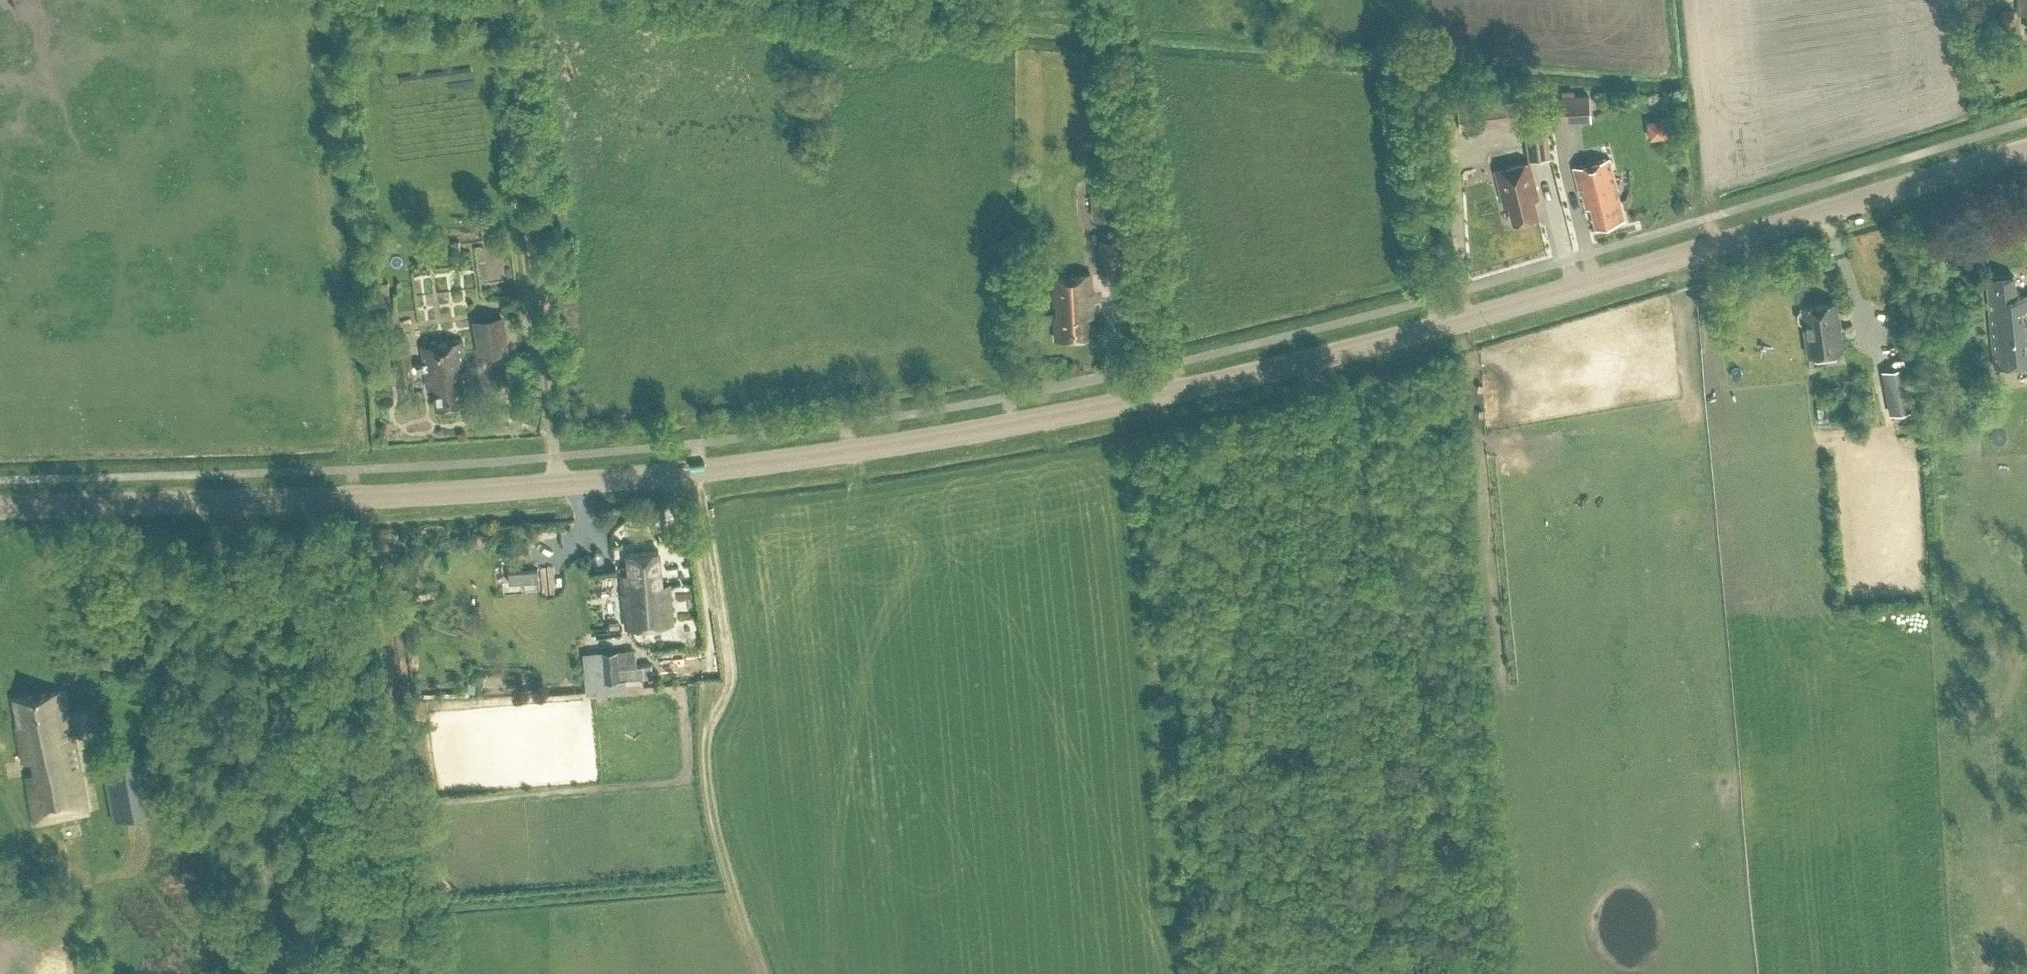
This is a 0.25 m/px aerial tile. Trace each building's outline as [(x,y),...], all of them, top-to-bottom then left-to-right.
[(2017,12),(2022,12),(2026,12),(2026,24),(2026,0),(2016,0),(2017,12)] [(2014,8),(2001,8),(2002,19),(2014,19),(2014,8)] [(1542,93),(1505,98),(1507,114),(1522,112),(1527,111),(1528,117),(1534,157),(1550,155),(1542,93)] [(1589,93),(1579,93),(1580,118),(1590,118),(1589,93)] [(1624,217),(1615,185),(1616,184),(1610,157),(1572,166),(1579,194),(1588,192),(1596,224),(1624,217)] [(1508,202),(1513,220),(1538,214),(1532,189),(1536,189),(1528,159),(1495,167),(1503,203),(1508,202)] [(459,239),(451,239),(451,249),(459,248),(459,239)] [(1092,271),(1051,272),(1052,302),(1053,302),(1057,302),(1057,304),(1057,314),(1053,314),(1054,338),(1085,336),(1088,336),(1087,317),(1087,315),(1091,314),(1094,314),(1092,271)] [(2013,275),(1986,277),(1994,367),(2026,364),(2026,296),(2015,297),(2013,275)] [(1842,349),(1835,300),(1802,305),(1802,308),(1800,308),(1797,312),(1798,319),(1802,322),(1804,322),(1808,353),(1842,349)] [(473,318),(479,354),(508,350),(502,313),(473,318)] [(410,346),(393,349),(397,377),(412,375),(412,372),(414,372),(413,369),(423,368),(423,371),(425,382),(426,385),(433,384),(436,406),(465,401),(462,377),(464,376),(462,368),(466,367),(462,339),(419,345),(422,360),(418,361),(412,361),(410,346)] [(1898,367),(1879,368),(1882,412),(1901,410),(1898,367)] [(1921,421),(1922,433),(1936,431),(1935,419),(1921,421)] [(660,584),(657,550),(626,552),(628,575),(621,576),(625,628),(672,624),(668,583),(660,584)] [(537,567),(509,570),(509,581),(538,579),(537,567)] [(596,589),(608,585),(603,571),(591,576),(596,589)] [(604,679),(626,677),(644,676),(644,664),(637,664),(636,648),(602,650),(604,679)] [(602,650),(583,651),(586,688),(586,691),(627,688),(627,685),(626,677),(604,679),(602,650)] [(69,727),(61,690),(14,700),(19,724),(16,725),(23,761),(31,759),(34,773),(25,775),(35,822),(88,811),(71,727),(69,727)] [(101,763),(112,823),(159,814),(148,754),(101,763)] [(47,834),(69,833),(68,823),(47,824),(47,834)]
